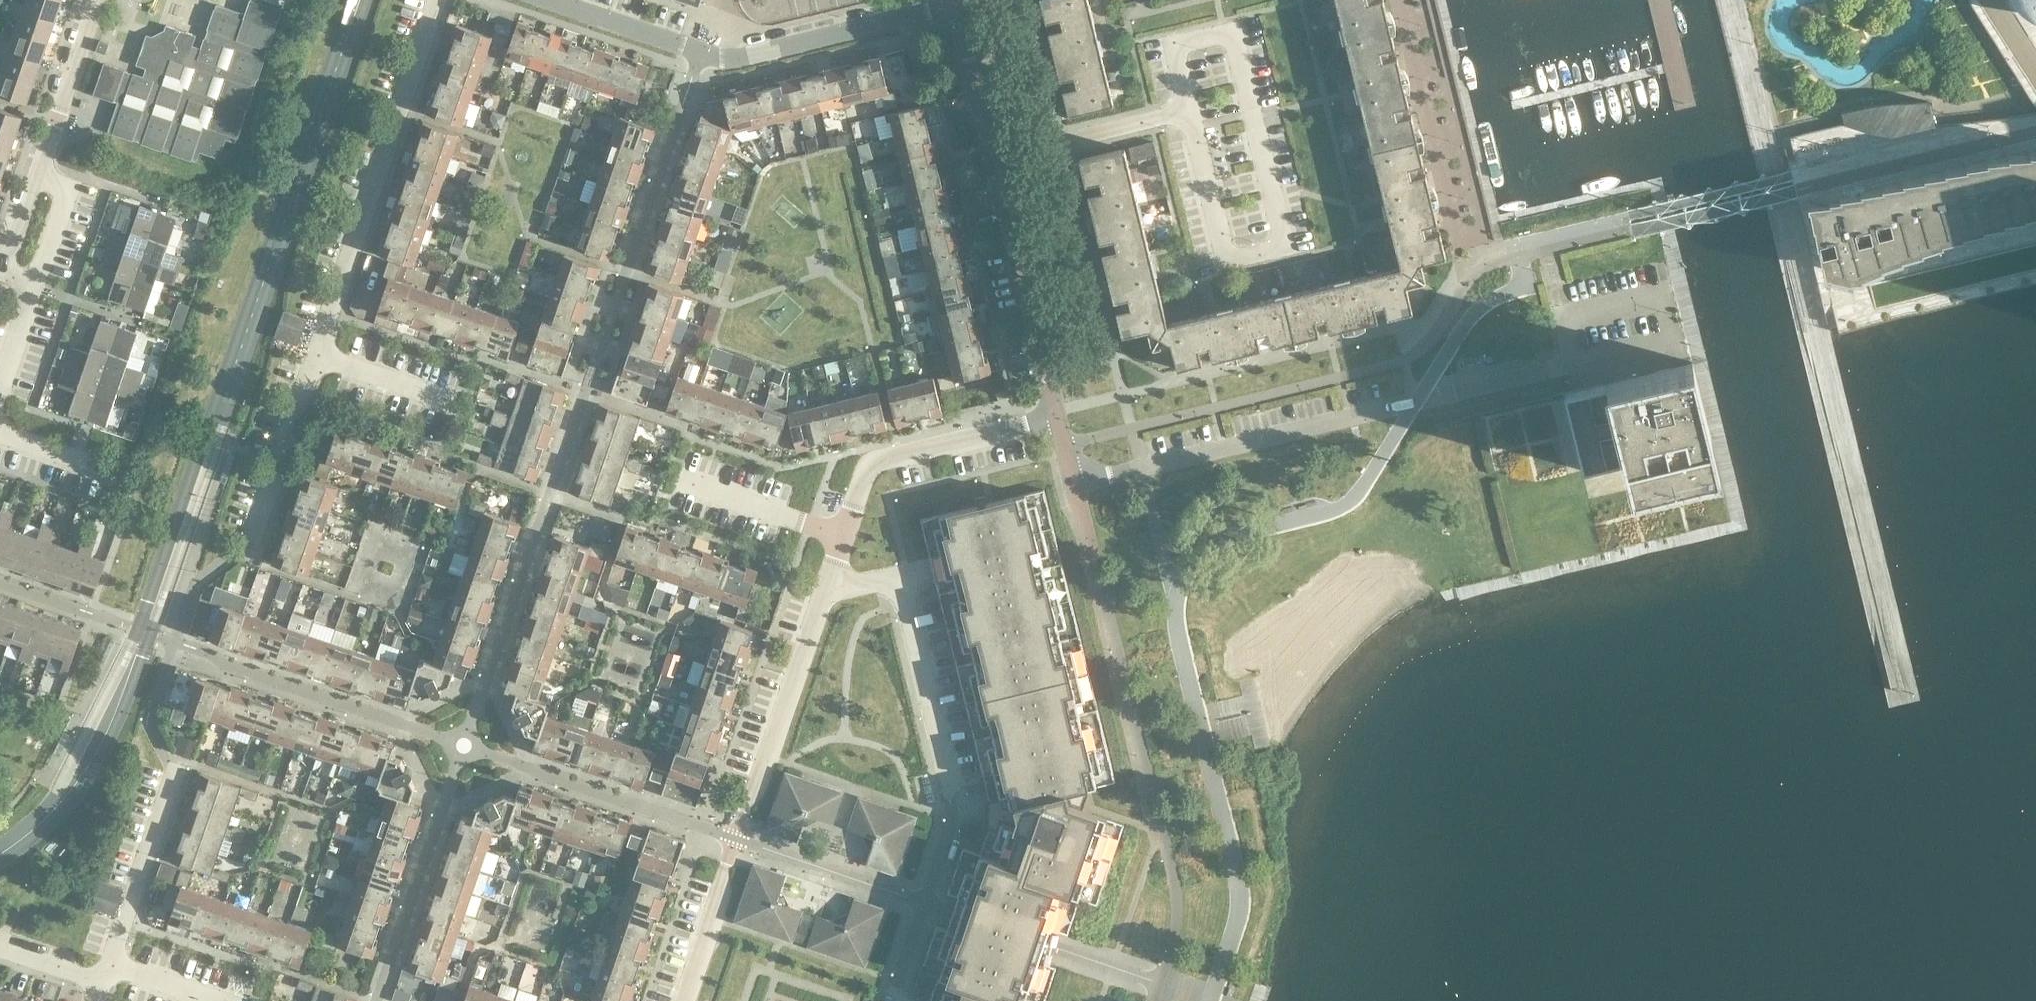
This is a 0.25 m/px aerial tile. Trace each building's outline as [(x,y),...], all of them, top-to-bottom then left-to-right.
[(61,0),(26,0),(24,4),(14,0),(11,0),(9,5),(55,21),(62,0),(61,0)] [(166,25),(164,30),(151,36),(146,34),(136,64),(146,68),(143,76),(104,63),(94,93),(118,101),(108,131),(197,161),(200,151),(219,158),(226,139),(236,142),(282,5),(268,0),(251,0),(246,14),(216,4),(201,48),(193,45),(196,35),(166,25)] [(1048,31),(1045,32),(1045,33),(1048,32),(1054,57),(1099,46),(1088,0),(1040,0),(1048,31)] [(1382,0),(1335,0),(1343,33),(1388,22),(1382,0)] [(2024,5),(2035,14),(2035,0),(2023,0),(2024,5)] [(55,21),(9,5),(7,11),(20,16),(15,30),(48,41),(55,21)] [(534,26),(518,21),(505,60),(512,63),(514,59),(528,64),(539,31),(533,30),(534,26)] [(1402,80),(1388,22),(1343,33),(1357,91),(1402,80)] [(454,42),(452,47),(484,58),(489,43),(504,48),(509,36),(493,31),(491,36),(456,24),(451,41),(454,42)] [(15,30),(11,44),(0,41),(0,48),(41,62),(48,41),(15,30)] [(545,34),(539,31),(528,64),(543,69),(542,73),(548,75),(562,36),(546,31),(545,34)] [(577,41),(562,36),(548,75),(555,77),(557,73),(571,78),(582,46),(576,44),(577,41)] [(100,39),(96,50),(106,53),(110,43),(100,39)] [(589,48),(582,46),(571,78),(586,83),(585,87),(592,89),(592,90),(605,50),(590,45),(589,48)] [(1113,104),(1099,46),(1054,57),(1060,81),(1057,82),(1060,82),(1068,116),(1113,104)] [(484,58),(452,47),(450,54),(447,52),(441,68),(480,81),(483,75),(479,74),(484,58)] [(0,48),(0,55),(6,57),(1,71),(34,82),(41,62),(0,48)] [(621,55),(605,50),(592,90),(599,92),(600,88),(615,93),(626,61),(620,59),(621,55)] [(889,92),(880,57),(863,61),(864,64),(858,66),(867,98),(882,94),(886,110),(898,107),(894,90),(889,92)] [(632,63),(626,61),(615,93),(631,98),(626,113),(638,117),(643,102),(637,100),(649,65),(633,60),(632,63)] [(851,64),(835,68),(845,108),(852,106),(851,102),(867,98),(858,66),(852,67),(851,64)] [(480,81),(441,68),(436,84),(439,85),(437,91),(469,102),(474,87),(478,88),(480,81)] [(845,108),(835,68),(819,72),(820,75),(814,77),(822,109),(837,106),(838,109),(845,108)] [(1,71),(0,75),(0,94),(27,103),(34,82),(1,71)] [(806,75),(790,79),(801,119),(808,117),(807,113),(822,109),(814,77),(807,78),(806,75)] [(801,119),(790,79),(775,82),(776,86),(769,87),(777,120),(792,116),(793,120),(801,119)] [(1417,139),(1402,80),(1357,91),(1372,150),(1417,139)] [(762,86),(746,89),(756,130),(763,128),(762,124),(777,120),(769,87),(763,89),(762,86)] [(585,87),(581,99),(587,102),(592,89),(585,87)] [(756,130),(746,89),(730,93),(731,97),(725,98),(733,130),(734,131),(748,127),(749,131),(756,130)] [(469,102),(437,91),(435,97),(432,96),(426,112),(465,125),(468,118),(464,117),(469,102)] [(706,103),(701,119),(731,129),(733,131),(734,131),(733,130),(725,98),(706,103)] [(537,109),(547,113),(551,103),(540,100),(537,109)] [(930,121),(926,104),(886,114),(887,122),(891,121),(895,135),(928,127),(926,122),(930,121)] [(0,109),(0,133),(14,138),(22,117),(0,109)] [(507,115),(493,111),(490,119),(493,126),(502,129),(507,115)] [(596,131),(600,118),(586,114),(582,127),(596,131)] [(620,116),(613,138),(645,149),(647,143),(650,144),(656,128),(620,116)] [(690,141),(725,153),(733,131),(731,129),(701,119),(699,125),(695,124),(690,141)] [(462,135),(423,121),(418,138),(421,139),(419,145),(451,155),(455,141),(459,143),(462,135)] [(571,139),(579,141),(583,128),(575,125),(571,139)] [(929,134),(928,127),(895,135),(899,151),(895,152),(896,158),(937,149),(933,133),(929,134)] [(0,133),(0,156),(7,158),(14,138),(0,133)] [(852,142),(849,133),(833,137),(835,146),(852,142)] [(819,150),(816,137),(806,139),(810,152),(819,150)] [(645,149),(613,138),(606,160),(641,171),(646,156),(643,155),(645,149)] [(1431,197),(1417,139),(1372,150),(1386,208),(1431,197)] [(725,153),(690,141),(685,155),(688,156),(686,163),(718,174),(725,153)] [(857,144),(860,157),(873,154),(870,141),(857,144)] [(1156,155),(1153,141),(1129,147),(1132,161),(1156,155)] [(496,147),(485,143),(481,154),(492,158),(496,147)] [(451,155),(419,145),(417,151),(413,150),(408,165),(447,179),(449,172),(445,171),(451,155)] [(1810,196),(1829,267),(1855,273),(1883,261),(1903,254),(1940,238),(1964,229),(1987,223),(2009,215),(2035,208),(2035,145),(1998,152),(1868,183),(1810,196)] [(568,147),(563,161),(572,164),(577,150),(568,147)] [(1124,148),(1079,159),(1086,184),(1083,184),(1083,185),(1086,185),(1094,217),(1138,206),(1124,148)] [(940,165),(937,149),(896,158),(898,166),(902,165),(906,180),(939,172),(937,166),(940,165)] [(641,171),(606,160),(598,181),(630,192),(632,186),(635,187),(641,171)] [(718,174),(686,163),(684,168),(681,167),(675,184),(710,196),(718,174)] [(447,179),(408,165),(403,181),(406,182),(404,188),(436,199),(441,185),(445,186),(447,179)] [(570,180),(573,173),(560,169),(558,176),(570,180)] [(481,190),(486,175),(472,170),(467,185),(481,190)] [(940,178),(939,172),(906,180),(910,195),(905,196),(907,203),(947,194),(943,177),(940,178)] [(877,186),(875,176),(866,179),(868,188),(877,186)] [(630,192),(598,181),(591,203),(626,215),(631,200),(628,199),(630,192)] [(710,196),(675,184),(670,198),(673,199),(671,206),(703,217),(710,196)] [(436,199),(404,188),(402,194),(399,193),(393,209),(432,222),(435,215),(431,214),(436,199)] [(951,209),(947,194),(907,203),(909,210),(913,209),(917,225),(950,217),(948,210),(951,209)] [(1446,257),(1431,197),(1386,208),(1400,267),(1413,274),(1420,263),(1446,257)] [(626,215),(591,203),(583,225),(615,236),(618,230),(620,230),(626,215)] [(140,205),(134,225),(116,219),(107,246),(143,258),(159,212),(140,205)] [(736,205),(731,220),(741,224),(747,209),(736,205)] [(703,217),(671,206),(669,211),(666,210),(660,227),(695,239),(703,217)] [(1153,265),(1138,206),(1094,217),(1102,251),(1099,251),(1100,253),(1102,252),(1108,276),(1153,265)] [(873,211),(877,224),(893,220),(889,208),(873,211)] [(432,222),(393,209),(388,224),(391,225),(389,232),(421,243),(426,228),(430,229),(432,222)] [(177,218),(159,212),(143,258),(178,270),(183,257),(175,254),(183,229),(174,226),(177,218)] [(471,218),(459,214),(454,230),(466,234),(471,218)] [(541,226),(552,229),(555,218),(545,214),(541,226)] [(951,223),(950,217),(917,225),(920,240),(916,241),(918,248),(958,238),(954,222),(951,223)] [(200,220),(199,221),(195,236),(203,238),(208,223),(200,220)] [(740,230),(721,224),(718,233),(737,240),(740,230)] [(615,236),(583,225),(576,247),(611,259),(616,243),(614,242),(615,236)] [(695,239),(660,227),(655,241),(658,242),(656,249),(688,260),(695,239)] [(421,243),(389,232),(387,237),(384,236),(378,253),(417,266),(420,258),(416,257),(421,243)] [(962,254),(958,238),(918,248),(920,255),(924,254),(928,269),(960,261),(959,255),(962,254)] [(453,239),(449,252),(458,255),(463,242),(453,239)] [(143,258),(107,246),(102,259),(120,265),(108,298),(127,304),(143,258)] [(688,260),(656,249),(654,254),(651,253),(646,270),(681,282),(688,260)] [(443,271),(447,259),(431,254),(427,265),(443,271)] [(600,267),(565,254),(557,276),(589,287),(591,281),(594,282),(596,280),(600,267)] [(725,273),(730,261),(717,256),(713,269),(725,273)] [(178,270),(143,258),(127,304),(145,311),(156,278),(173,284),(178,270)] [(889,278),(902,275),(898,259),(885,262),(889,278)] [(394,315),(400,317),(411,285),(396,279),(401,265),(388,260),(383,276),(389,278),(377,313),(393,318),(394,315)] [(962,267),(960,261),(928,269),(931,284),(927,285),(929,292),(969,283),(965,266),(962,267)] [(1167,323),(1153,265),(1108,276),(1114,300),(1111,301),(1112,302),(1114,302),(1123,336),(1149,329),(1160,336),(1167,323)] [(489,271),(475,267),(472,275),(486,280),(489,271)] [(1413,274),(1400,267),(1341,281),(1352,326),(1412,311),(1406,285),(1413,274)] [(530,285),(533,274),(521,270),(517,280),(530,285)] [(714,270),(709,285),(719,288),(724,273),(714,270)] [(487,280),(495,283),(498,275),(489,272),(487,280)] [(589,287),(557,276),(550,298),(585,310),(590,295),(587,293),(589,287)] [(1352,326),(1341,281),(1283,295),(1293,340),(1352,326)] [(78,293),(86,296),(90,285),(81,282),(78,293)] [(684,295),(649,283),(643,299),(647,301),(645,307),(676,318),(684,295)] [(973,298),(969,283),(929,292),(931,299),(935,298),(938,314),(971,306),(970,299),(973,298)] [(433,292),(411,285),(400,317),(406,319),(405,322),(421,328),(433,292)] [(528,291),(518,288),(514,297),(525,301),(528,291)] [(455,300),(433,292),(421,328),(436,333),(437,330),(444,332),(455,300)] [(1293,340),(1283,295),(1224,309),(1235,354),(1293,340)] [(585,310),(550,298),(542,320),(574,331),(577,325),(580,326),(585,310)] [(477,307),(455,300),(444,332),(449,334),(448,337),(464,343),(477,307)] [(710,304),(703,323),(715,327),(722,308),(710,304)] [(74,306),(70,315),(77,318),(80,308),(74,306)] [(973,312),(971,306),(938,314),(942,329),(938,330),(940,337),(980,328),(976,311),(973,312)] [(499,314),(477,307),(464,343),(480,348),(481,345),(487,347),(499,314)] [(676,318),(645,307),(643,313),(639,312),(634,328),(669,340),(676,318)] [(1235,354),(1224,309),(1167,323),(1160,336),(1170,343),(1177,369),(1235,354)] [(283,311),(279,324),(303,332),(307,319),(283,311)] [(911,320),(909,313),(899,316),(901,322),(911,320)] [(521,322),(499,314),(487,347),(492,349),(491,352),(508,358),(521,322)] [(73,347),(68,360),(103,373),(119,326),(101,320),(90,353),(73,347)] [(574,331),(542,320),(535,342),(520,336),(516,349),(531,354),(527,364),(563,376),(575,340),(572,339),(574,331)] [(303,332),(279,324),(274,337),(298,345),(303,332)] [(714,331),(696,325),(693,334),(711,340),(714,331)] [(137,333),(119,326),(103,373),(139,385),(144,371),(126,365),(137,333)] [(669,340),(634,328),(628,343),(632,344),(629,352),(661,363),(669,340)] [(984,343),(980,328),(940,337),(942,345),(946,344),(949,359),(982,351),(981,344),(984,343)] [(919,340),(917,332),(904,335),(906,343),(919,340)] [(925,342),(928,354),(939,351),(936,339),(925,342)] [(923,340),(911,343),(913,352),(925,350),(923,340)] [(66,359),(69,350),(60,347),(56,356),(66,359)] [(688,347),(685,357),(694,360),(698,350),(688,347)] [(984,356),(982,351),(949,359),(953,375),(938,378),(941,391),(957,387),(955,381),(991,372),(987,356),(984,356)] [(661,363),(629,352),(627,358),(624,357),(611,392),(647,404),(650,394),(665,400),(670,387),(655,382),(661,363)] [(734,355),(726,352),(722,363),(730,366),(734,355)] [(734,355),(730,366),(745,371),(749,360),(734,355)] [(56,357),(53,365),(56,366),(65,369),(67,361),(56,357)] [(103,373),(68,360),(63,374),(60,386),(77,391),(69,413),(88,419),(103,373)] [(151,361),(146,374),(155,377),(160,364),(151,361)] [(1730,520),(1692,361),(1672,366),(1659,369),(1632,376),(1569,391),(1555,395),(1480,413),(1519,572),(1730,520)] [(827,376),(841,372),(838,362),(825,365),(827,376)] [(824,365),(813,368),(816,380),(827,378),(824,365)] [(750,379),(762,383),(767,371),(755,367),(750,379)] [(780,386),(785,372),(777,370),(773,383),(780,386)] [(525,377),(507,371),(505,379),(516,383),(519,381),(523,383),(517,399),(555,412),(557,406),(560,407),(566,392),(525,378),(525,377)] [(139,385),(103,373),(88,419),(106,425),(117,393),(134,399),(139,385)] [(678,377),(670,401),(666,411),(682,417),(683,414),(689,416),(700,384),(678,377)] [(934,378),(911,384),(919,417),(925,415),(926,418),(942,414),(934,378)] [(721,392),(700,384),(689,416),(695,418),(694,421),(710,426),(721,392)] [(919,417),(911,384),(888,389),(896,425),(913,421),(913,418),(919,417)] [(140,385),(138,391),(145,393),(147,388),(140,385)] [(743,399),(721,392),(710,426),(725,432),(727,428),(733,431),(743,399)] [(887,428),(878,392),(855,397),(863,430),(870,428),(871,432),(887,428)] [(863,430),(855,397),(833,402),(842,438),(858,435),(857,431),(863,430)] [(555,412),(517,399),(511,418),(508,417),(506,413),(495,409),(492,415),(551,435),(556,421),(552,420),(555,412)] [(765,406),(743,399),(733,431),(738,432),(737,436),(753,441),(765,406)] [(842,438),(833,402),(811,408),(819,441),(825,439),(826,442),(842,438)] [(640,417),(600,403),(594,419),(597,420),(595,426),(633,440),(640,422),(643,424),(645,427),(656,431),(659,423),(641,416),(640,417)] [(787,414),(765,406),(753,441),(769,447),(770,443),(776,445),(787,414)] [(819,441),(811,408),(789,413),(797,446),(796,446),(797,449),(814,445),(813,442),(819,441)] [(797,446),(789,413),(787,414),(776,445),(786,448),(796,446),(797,446)] [(551,435),(492,415),(490,422),(501,426),(504,424),(508,426),(502,443),(540,456),(543,449),(546,450),(551,435)] [(133,437),(137,426),(126,422),(123,433),(133,437)] [(333,464),(348,469),(359,437),(353,435),(355,432),(338,426),(326,461),(321,459),(316,475),(328,479),(333,464)] [(633,440),(595,426),(592,434),(589,433),(585,447),(643,468),(645,461),(634,457),(631,458),(627,457),(633,440)] [(365,439),(359,437),(348,469),(364,475),(362,478),(368,480),(382,441),(367,435),(365,439)] [(397,447),(382,441),(368,480),(376,483),(377,480),(391,484),(402,452),(396,450),(397,447)] [(540,456),(502,443),(496,461),(493,460),(491,456),(480,452),(477,461),(494,467),(495,465),(536,479),(541,464),(538,463),(540,456)] [(643,468),(585,447),(579,462),(582,463),(580,470),(618,484),(624,465),(628,466),(630,470),(641,474),(643,468)] [(226,483),(236,453),(230,451),(220,481),(226,483)] [(408,454),(402,452),(391,484),(406,489),(405,493),(412,496),(425,456),(410,451),(408,454)] [(441,461),(425,456),(412,496),(419,498),(420,494),(435,499),(446,467),(440,465),(441,461)] [(451,469),(446,467),(435,499),(449,504),(448,508),(455,511),(469,471),(452,465),(451,469)] [(650,472),(643,469),(640,475),(648,478),(650,472)] [(618,484),(580,470),(577,477),(575,476),(570,491),(596,500),(609,505),(628,512),(631,504),(619,499),(616,500),(613,499),(618,484)] [(300,492),(298,497),(330,508),(334,494),(339,495),(342,487),(303,474),(297,491),(300,492)] [(995,500),(987,503),(985,495),(975,497),(977,505),(920,519),(929,557),(933,570),(935,578),(992,812),(992,818),(988,828),(1006,834),(997,858),(980,853),(963,847),(947,892),(958,896),(952,913),(946,929),(936,925),(921,970),(938,976),(929,1000),(1044,1000),(1056,966),(1046,963),(1051,948),(1058,929),(1068,932),(1080,898),(1097,904),(1124,823),(1081,808),(1082,802),(1080,791),(1115,781),(1043,488),(995,500)] [(330,508),(298,497),(296,504),(293,503),(288,518),(326,531),(328,525),(324,524),(330,508)] [(483,517),(478,532),(510,543),(512,538),(515,539),(520,523),(486,511),(487,505),(472,500),(468,512),(483,517)] [(8,510),(2,508),(0,514),(0,534),(8,510)] [(8,510),(0,534),(0,562),(0,560),(12,564),(23,532),(9,527),(14,512),(8,510)] [(326,531),(288,518),(282,534),(285,535),(283,541),(315,551),(320,537),(324,538),(326,531)] [(37,537),(23,532),(12,564),(24,568),(22,574),(31,577),(49,524),(43,522),(37,537)] [(55,526),(49,524),(31,577),(40,580),(42,574),(53,578),(64,546),(50,542),(55,526)] [(644,530),(628,524),(614,564),(622,567),(623,563),(637,568),(648,535),(642,533),(644,530)] [(339,535),(341,529),(332,526),(329,532),(339,535)] [(510,543),(478,532),(470,554),(505,566),(511,551),(508,550),(510,543)] [(654,537),(648,535),(637,568),(652,573),(651,577),(658,579),(671,540),(655,534),(654,537)] [(552,552),(550,558),(583,569),(588,553),(603,558),(607,546),(592,541),(590,547),(555,535),(549,551),(552,552)] [(78,551),(64,546),(53,578),(65,582),(63,588),(71,591),(90,538),(84,536),(78,551)] [(96,540),(90,538),(71,591),(80,594),(82,588),(95,593),(108,555),(107,554),(105,560),(91,555),(96,540)] [(687,545),(671,540),(658,579),(664,581),(666,577),(681,582),(692,550),(686,548),(687,545)] [(315,551),(283,541),(281,547),(278,546),(272,562),(311,575),(314,568),(310,567),(315,551)] [(698,552),(692,550),(681,582),(696,587),(694,591),(701,594),(715,555),(699,549),(698,552)] [(505,566),(470,554),(463,575),(495,587),(497,581),(500,582),(505,566)] [(730,560),(715,555),(701,594),(708,596),(709,592),(724,597),(736,565),(729,563),(730,560)] [(429,556),(426,562),(436,566),(438,559),(429,556)] [(583,569),(550,558),(548,564),(545,563),(540,579),(575,591),(583,569)] [(741,567),(736,565),(724,597),(740,603),(735,618),(746,622),(752,606),(746,604),(759,570),(742,564),(741,567)] [(495,587),(463,575),(456,597),(491,609),(496,595),(493,594),(495,587)] [(575,591),(540,579),(534,594),(537,595),(535,601),(567,613),(575,591)] [(608,580),(608,582),(616,602),(624,605),(630,587),(608,580)] [(281,581),(277,591),(284,593),(289,591),(291,584),(281,581)] [(424,601),(429,588),(419,585),(415,597),(424,601)] [(189,632),(224,645),(225,642),(233,644),(244,612),(223,605),(229,590),(217,586),(211,601),(201,597),(189,632)] [(320,604),(331,608),(335,595),(324,591),(320,604)] [(693,592),(689,604),(696,607),(700,595),(693,592)] [(441,616),(448,618),(481,630),(483,625),(485,625),(491,609),(456,597),(448,594),(441,616)] [(1,599),(0,602),(0,641),(8,643),(21,606),(1,599)] [(567,613),(535,601),(533,608),(530,607),(524,622),(560,635),(567,613)] [(367,606),(360,604),(357,613),(364,616),(367,606)] [(668,619),(671,609),(660,605),(656,615),(668,619)] [(41,613),(21,606),(8,643),(5,653),(25,660),(41,613)] [(368,606),(364,618),(376,622),(380,611),(368,606)] [(411,608),(407,621),(423,626),(427,613),(411,608)] [(609,613),(598,610),(594,621),(605,625),(609,613)] [(709,616),(695,611),(681,621),(704,629),(709,616)] [(266,620),(244,612),(233,644),(240,647),(239,650),(253,655),(266,620)] [(62,620),(41,613),(25,660),(46,667),(49,657),(62,620)] [(481,630),(448,618),(441,640),(476,652),(481,638),(478,637),(481,630)] [(721,619),(714,641),(749,653),(755,637),(751,636),(753,630),(721,619)] [(83,627),(62,620),(49,657),(64,662),(60,672),(67,675),(83,627)] [(287,627),(266,620),(253,655),(269,661),(270,658),(276,660),(287,627)] [(560,635),(524,622),(519,637),(522,638),(520,645),(552,657),(560,635)] [(309,635),(287,627),(276,660),(283,662),(282,665),(297,670),(309,635)] [(675,633),(670,648),(681,652),(686,637),(675,633)] [(108,657),(116,638),(107,634),(88,678),(97,682),(108,657)] [(391,647),(400,650),(404,637),(395,634),(391,647)] [(331,643),(309,635),(297,670),(313,676),(314,673),(320,675),(331,643)] [(441,640),(433,662),(433,664),(454,671),(465,675),(468,668),(470,669),(476,652),(441,640)] [(749,653),(714,641),(706,663),(738,673),(740,667),(744,668),(749,653)] [(353,650),(331,643),(320,675),(326,677),(325,680),(341,686),(353,650)] [(552,657),(520,645),(518,651),(515,650),(510,666),(545,679),(552,657)] [(375,658),(353,650),(341,686),(356,691),(357,688),(364,690),(375,658)] [(662,671),(675,676),(682,655),(669,650),(662,671)] [(421,657),(416,672),(419,673),(412,692),(423,696),(432,691),(433,692),(433,693),(435,694),(436,694),(437,694),(438,694),(440,693),(441,692),(441,691),(442,690),(442,689),(441,688),(441,687),(450,683),(454,671),(433,664),(433,662),(421,657)] [(397,666),(375,658),(364,690),(370,692),(369,695),(385,701),(397,666)] [(738,673),(706,663),(699,684),(734,696),(740,681),(736,680),(738,673)] [(200,674),(177,666),(165,701),(175,705),(170,720),(182,724),(187,709),(200,674)] [(419,673),(416,672),(397,666),(385,701),(400,706),(401,703),(408,705),(412,692),(419,673)] [(545,679),(510,666),(504,681),(507,682),(505,689),(516,693),(537,701),(538,698),(545,679)] [(662,672),(658,684),(669,688),(673,676),(662,672)] [(561,673),(558,683),(566,686),(570,676),(561,673)] [(213,678),(200,674),(187,709),(208,716),(219,684),(211,682),(213,678)] [(226,687),(219,684),(208,716),(223,721),(222,725),(229,728),(242,689),(227,683),(226,687)] [(734,696),(699,684),(691,706),(723,717),(725,711),(729,712),(734,696)] [(578,693),(577,696),(591,700),(595,690),(589,687),(578,693)] [(257,694),(242,689),(229,728),(236,730),(237,726),(252,731),(262,699),(256,697),(257,694)] [(554,693),(547,691),(544,700),(551,702),(554,693)] [(537,701),(516,693),(512,704),(517,713),(516,714),(515,715),(514,716),(514,717),(514,718),(514,719),(514,720),(515,721),(516,722),(517,723),(518,723),(519,723),(520,723),(521,722),(525,731),(537,735),(544,714),(546,715),(551,703),(538,698),(537,701)] [(664,700),(653,697),(649,707),(660,711),(664,700)] [(269,701),(262,699),(252,731),(266,736),(265,740),(272,742),(285,703),(270,698),(269,701)] [(301,709),(285,703),(272,742),(279,745),(280,741),(295,746),(306,714),(300,712),(301,709)] [(723,717),(691,706),(684,728),(719,740),(725,724),(721,723),(723,717)] [(312,716),(306,714),(295,746),(310,751),(309,755),(316,757),(329,718),(313,713),(312,716)] [(544,714),(537,735),(533,746),(540,749),(539,751),(556,757),(568,722),(546,715),(544,714)] [(344,724),(329,718),(316,757),(322,760),(324,756),(338,761),(349,729),(343,727),(344,724)] [(590,730),(568,722),(556,757),(570,762),(571,759),(579,762),(590,730)] [(656,723),(653,731),(661,733),(664,725),(656,723)] [(355,731),(349,729),(338,761),(353,766),(352,769),(359,772),(372,733),(356,728),(355,731)] [(719,740),(684,728),(676,751),(708,761),(711,754),(714,756),(719,740)] [(54,765),(69,733),(63,730),(48,763),(54,765)] [(611,737),(590,730),(579,762),(584,764),(583,766),(599,772),(611,737)] [(388,739),(372,733),(359,772),(366,774),(367,770),(380,775),(383,776),(390,755),(394,744),(387,741),(388,739)] [(175,752),(193,759),(198,743),(180,736),(175,752)] [(633,744),(611,737),(599,772),(615,777),(616,775),(622,777),(633,744)] [(655,752),(633,744),(622,777),(628,779),(627,781),(643,787),(655,752)] [(216,765),(220,754),(210,751),(207,762),(216,765)] [(708,761),(676,751),(669,772),(654,767),(650,778),(665,783),(661,793),(697,805),(704,783),(709,770),(706,768),(708,761)] [(402,759),(390,755),(383,776),(380,775),(376,788),(389,792),(390,790),(411,797),(415,786),(411,777),(412,776),(413,774),(414,773),(414,772),(413,771),(413,770),(412,769),(412,768),(411,768),(410,768),(409,767),(408,767),(407,768),(406,768),(402,759)] [(230,761),(219,758),(216,766),(227,770),(230,761)] [(259,780),(273,785),(276,776),(262,771),(259,780)] [(805,812),(786,772),(767,829),(796,839),(805,812)] [(843,792),(786,772),(805,812),(833,821),(843,792)] [(241,787),(200,773),(195,788),(198,789),(196,796),(234,809),(240,792),(243,793),(245,796),(256,800),(258,792),(241,786),(241,787)] [(350,796),(354,784),(346,781),(341,784),(338,792),(350,796)] [(519,787),(515,798),(508,819),(511,819),(524,824),(523,828),(530,830),(543,791),(527,786),(526,790),(519,787)] [(324,802),(327,793),(318,790),(314,799),(324,802)] [(390,790),(389,792),(382,813),(417,825),(423,809),(420,808),(422,801),(411,797),(390,790)] [(559,797),(543,791),(530,830),(537,833),(538,829),(553,834),(564,802),(557,800),(559,797)] [(477,807),(474,819),(494,826),(493,828),(506,832),(511,819),(508,819),(515,798),(504,795),(495,799),(494,797),(493,796),(492,796),(490,796),(489,796),(488,797),(487,798),(486,799),(486,800),(486,801),(486,803),(477,807)] [(234,809),(196,796),(193,803),(190,802),(185,817),(244,836),(246,830),(235,826),(231,828),(228,827),(234,809)] [(859,797),(859,799),(849,827),(877,836),(916,817),(859,797)] [(570,804),(564,802),(553,834),(568,839),(566,843),(573,846),(587,806),(571,801),(570,804)] [(602,811),(587,806),(573,846),(580,848),(582,844),(596,849),(608,816),(602,814),(602,811)] [(337,822),(346,825),(350,814),(341,811),(337,822)] [(417,825),(382,813),(375,835),(407,846),(409,840),(412,841),(417,825)] [(494,826),(474,819),(462,815),(459,822),(457,821),(452,836),(487,848),(493,828),(494,826)] [(613,818),(608,816),(596,849),(611,854),(610,858),(617,860),(631,821),(614,815),(613,818)] [(244,836),(185,817),(180,831),(183,832),(181,839),(219,852),(225,835),(229,836),(230,840),(241,843),(244,836)] [(897,873),(916,817),(877,836),(867,863),(897,873)] [(335,831),(346,835),(349,826),(338,823),(335,831)] [(647,838),(631,833),(627,845),(642,850),(639,859),(635,871),(667,882),(670,875),(673,876),(685,840),(650,828),(647,838)] [(1006,834),(988,828),(980,853),(997,858),(1006,834)] [(407,846),(375,835),(367,856),(402,869),(408,853),(405,852),(407,846)] [(487,848),(452,836),(446,852),(449,853),(447,859),(479,870),(487,848)] [(219,852),(181,839),(179,846),(176,845),(170,861),(211,875),(211,876),(228,882),(231,873),(220,870),(217,871),(213,870),(219,852)] [(624,854),(639,859),(642,850),(627,845),(624,854)] [(322,865),(342,872),(346,860),(326,853),(322,865)] [(245,854),(243,860),(253,864),(255,858),(245,854)] [(402,869),(367,856),(360,878),(392,889),(394,883),(397,884),(402,869)] [(479,870),(447,859),(445,865),(442,864),(437,880),(472,892),(479,870)] [(552,862),(548,873),(556,876),(560,865),(552,862)] [(784,874),(755,864),(735,921),(775,902),(784,874)] [(571,882),(583,886),(588,871),(576,867),(571,882)] [(187,924),(193,926),(204,893),(188,888),(193,873),(181,868),(175,884),(181,886),(169,921),(186,926),(187,924)] [(328,869),(326,876),(333,878),(335,871),(328,869)] [(667,882),(635,871),(627,893),(663,906),(668,890),(665,889),(667,882)] [(595,885),(608,886),(608,874),(595,874),(595,885)] [(282,878),(278,889),(289,892),(292,882),(282,878)] [(392,889),(360,878),(352,900),(388,912),(393,896),(390,895),(392,889)] [(505,879),(501,891),(512,895),(516,883),(505,879)] [(124,888),(100,880),(96,893),(119,902),(124,888)] [(472,892),(437,880),(431,896),(434,897),(432,902),(464,913),(472,892)] [(585,895),(595,899),(598,889),(588,886),(585,895)] [(119,902),(96,893),(91,906),(115,915),(119,902)] [(226,901),(204,893),(193,926),(199,928),(198,931),(213,936),(226,901)] [(663,906),(627,893),(620,915),(652,926),(654,920),(657,921),(663,906)] [(855,899),(846,926),(865,965),(885,909),(855,899)] [(388,912),(352,900),(345,921),(377,932),(379,927),(382,928),(388,912)] [(247,908),(226,901),(213,936),(229,941),(230,938),(236,941),(247,908)] [(495,911),(505,914),(508,905),(498,901),(495,911)] [(464,913),(432,902),(430,908),(428,908),(422,923),(457,935),(464,913)] [(802,911),(775,902),(735,921),(792,940),(802,911)] [(268,916),(247,908),(236,941),(242,943),(241,945),(256,951),(268,916)] [(652,926),(620,915),(612,937),(648,949),(653,933),(650,932),(652,926)] [(290,923),(268,916),(256,951),(272,956),(273,953),(279,956),(290,923)] [(819,917),(809,946),(865,965),(846,926),(819,917)] [(377,932),(345,921),(340,937),(324,932),(320,944),(336,949),(338,944),(373,956),(378,939),(375,938),(377,932)] [(312,931),(290,923),(279,956),(285,958),(284,960),(300,966),(312,931)] [(457,935),(422,923),(417,938),(420,939),(418,946),(450,957),(457,935)] [(572,936),(584,940),(588,929),(576,925),(572,936)] [(648,949),(612,937),(605,959),(637,970),(639,963),(642,964),(648,949)] [(450,957),(418,946),(416,952),(413,951),(407,967),(441,979),(439,985),(455,990),(459,978),(444,973),(450,957)] [(495,951),(492,962),(501,965),(505,955),(495,951)] [(637,970),(605,959),(597,980),(633,992),(638,977),(635,976),(637,970)] [(466,966),(455,962),(451,975),(461,978),(466,966)] [(938,976),(921,970),(913,994),(929,1000),(938,976)] [(300,979),(297,987),(307,990),(311,989),(315,990),(311,1000),(357,1000),(317,986),(317,985),(300,979)] [(597,980),(590,1000),(630,1000),(633,992),(597,980)] [(470,984),(464,1000),(489,1000),(492,992),(470,984)] [(439,985),(434,998),(443,1000),(454,1000),(457,991),(455,990),(439,985)] [(3,991),(0,999),(0,1000),(23,1000),(24,998),(3,991)] [(492,992),(489,1000),(513,1000),(513,999),(492,992)]
